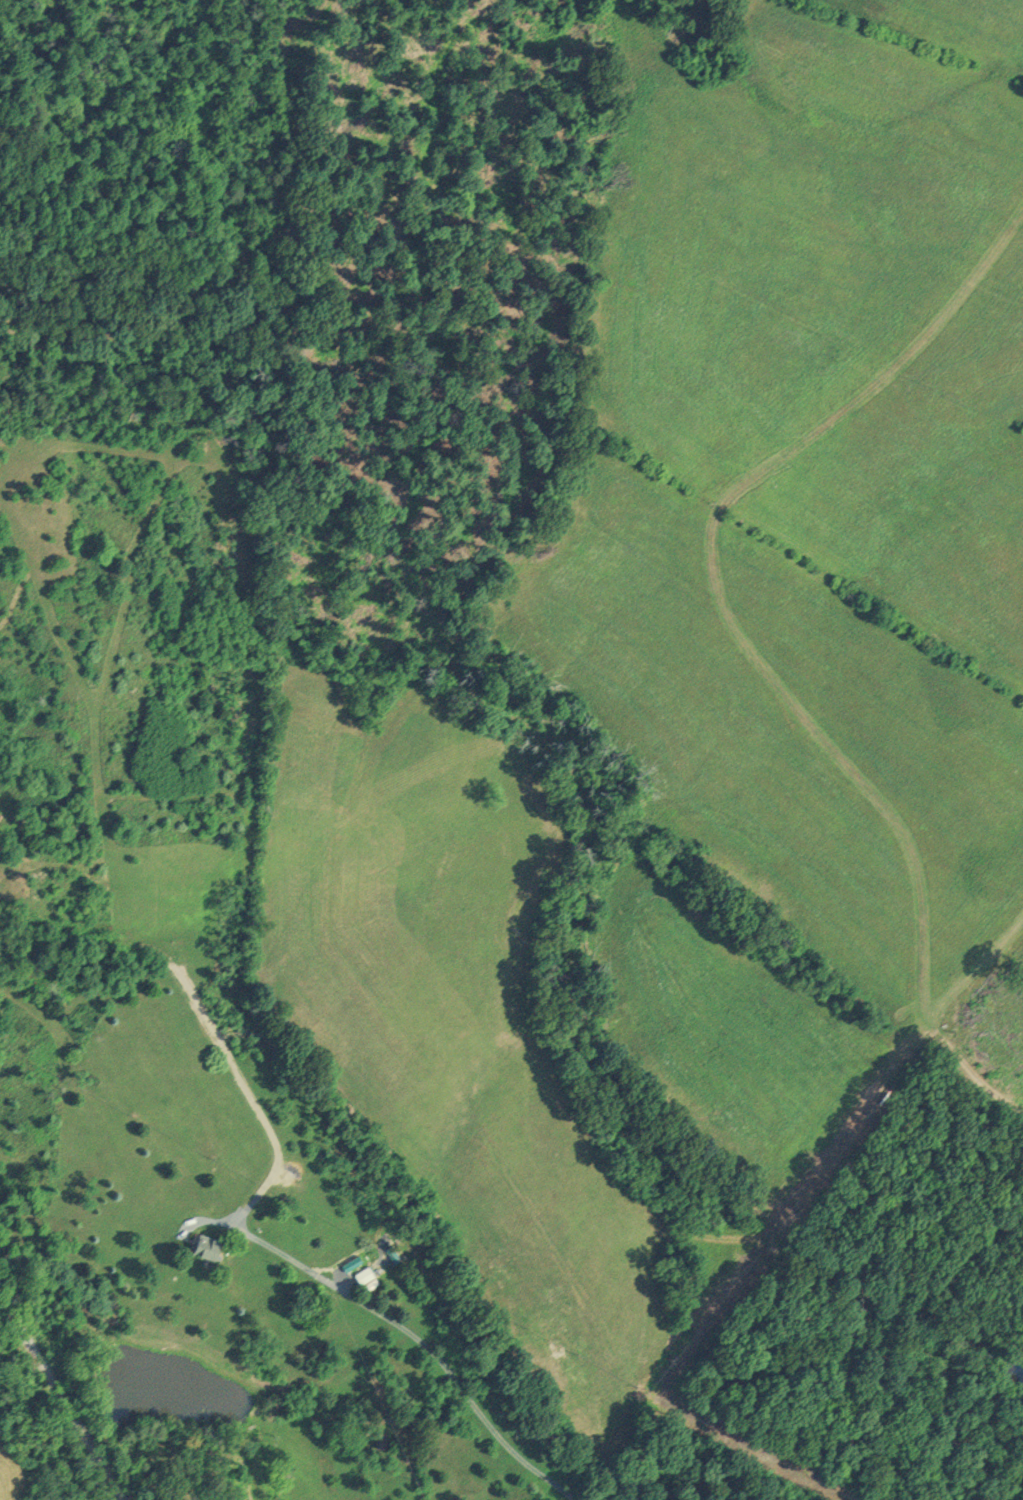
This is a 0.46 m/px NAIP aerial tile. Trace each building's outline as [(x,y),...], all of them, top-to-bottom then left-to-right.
[(360,1287),(374,1277),(366,1265),(352,1274),(360,1287)]
